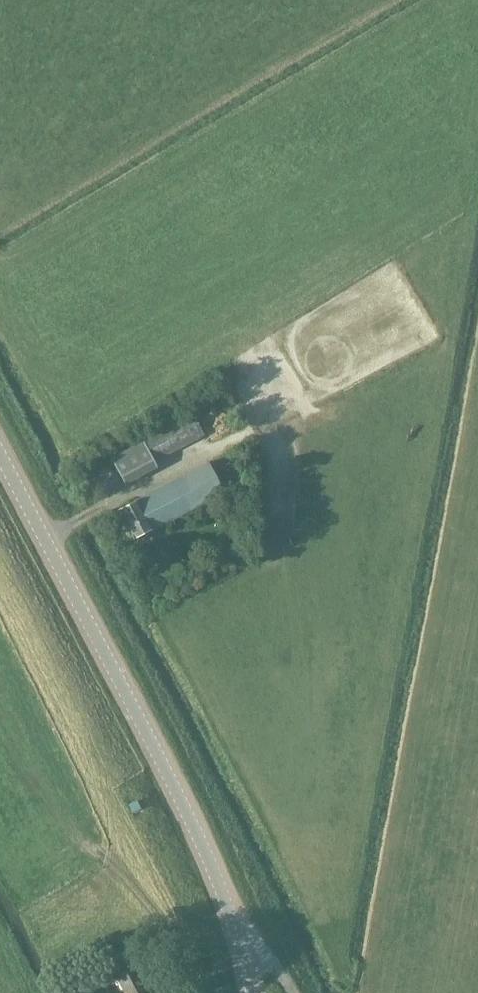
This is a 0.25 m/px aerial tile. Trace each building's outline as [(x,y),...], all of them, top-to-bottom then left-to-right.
[(151,457),(200,431),(191,416),(143,442),(142,440),(110,457),(124,484),(156,467),(151,457)] [(146,535),(145,533),(223,493),(207,463),(118,510),(134,541),(146,535)] [(136,800),(128,804),(132,812),(140,808),(136,800)] [(150,975),(141,979),(128,953),(108,963),(123,992),(153,992),(158,990),(150,975)]
